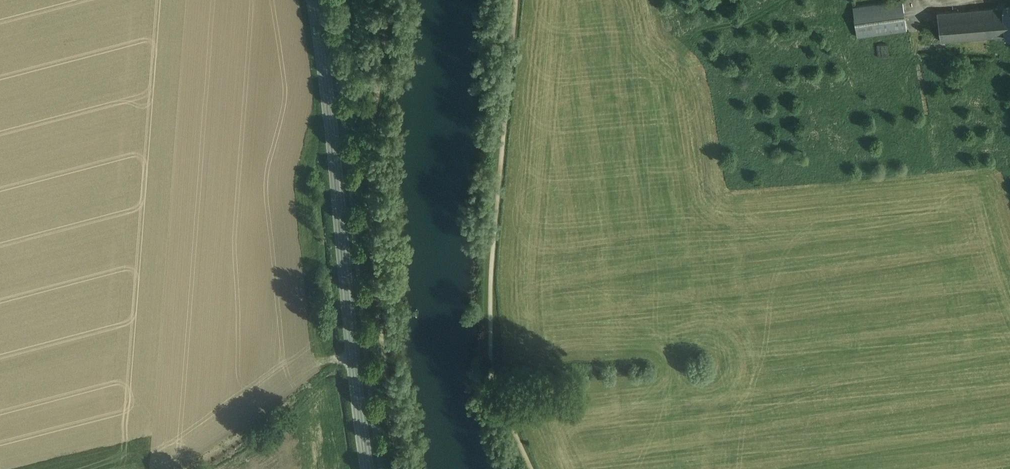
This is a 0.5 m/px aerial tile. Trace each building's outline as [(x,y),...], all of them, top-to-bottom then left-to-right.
[(853,6),(858,36),(907,29),(903,0),(896,0),(853,6)] [(1003,5),(937,11),(941,39),(1005,34),(1003,5)]
